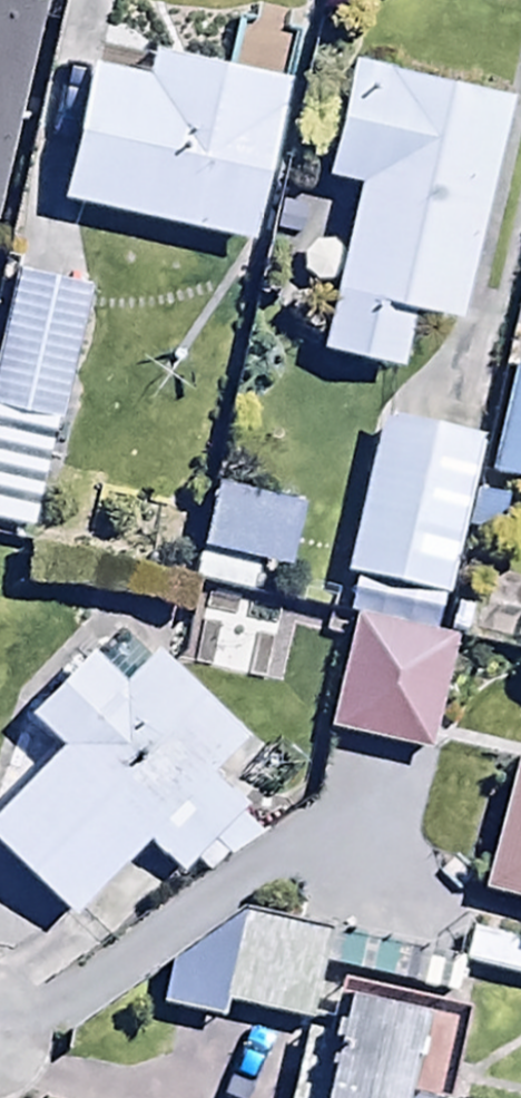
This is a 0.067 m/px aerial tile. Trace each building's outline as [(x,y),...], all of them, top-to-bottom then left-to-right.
[(30,0),(0,0),(0,153),(30,0)] [(139,73),(82,60),(51,195),(245,238),(282,75),(145,44),(139,73)] [(309,346),(395,364),(407,307),(458,318),(506,90),(342,55),(318,169),(345,175),(309,346)] [(49,414),(83,284),(15,266),(0,326),(0,401),(49,414)] [(507,364),(486,473),(520,480),(520,366),(507,364)] [(0,401),(0,521),(21,526),(49,414),(0,401)] [(503,497),(466,489),(478,435),(371,412),(337,571),(347,573),(343,590),(432,609),(435,592),(444,593),(457,532),(494,540),(503,497)] [(191,542),(196,543),(187,579),(245,593),(254,557),(285,565),(301,501),(206,478),(191,542)] [(454,632),(348,609),(322,726),(428,750),(454,632)] [(53,741),(0,796),(0,845),(68,910),(139,836),(177,872),(190,858),(201,869),(216,853),(223,859),(251,830),(234,813),(244,803),(205,766),(239,731),(147,643),(140,650),(116,627),(94,650),(86,642),(20,710),(53,741)] [(507,759),(474,888),(520,900),(520,763),(507,759)] [(192,942),(180,994),(301,1022),(323,929),(235,909),(192,942)] [(334,932),(327,967),(458,992),(465,957),(334,932)] [(331,988),(311,1097),(434,1097),(434,1095),(405,1090),(421,1004),(331,988)]
